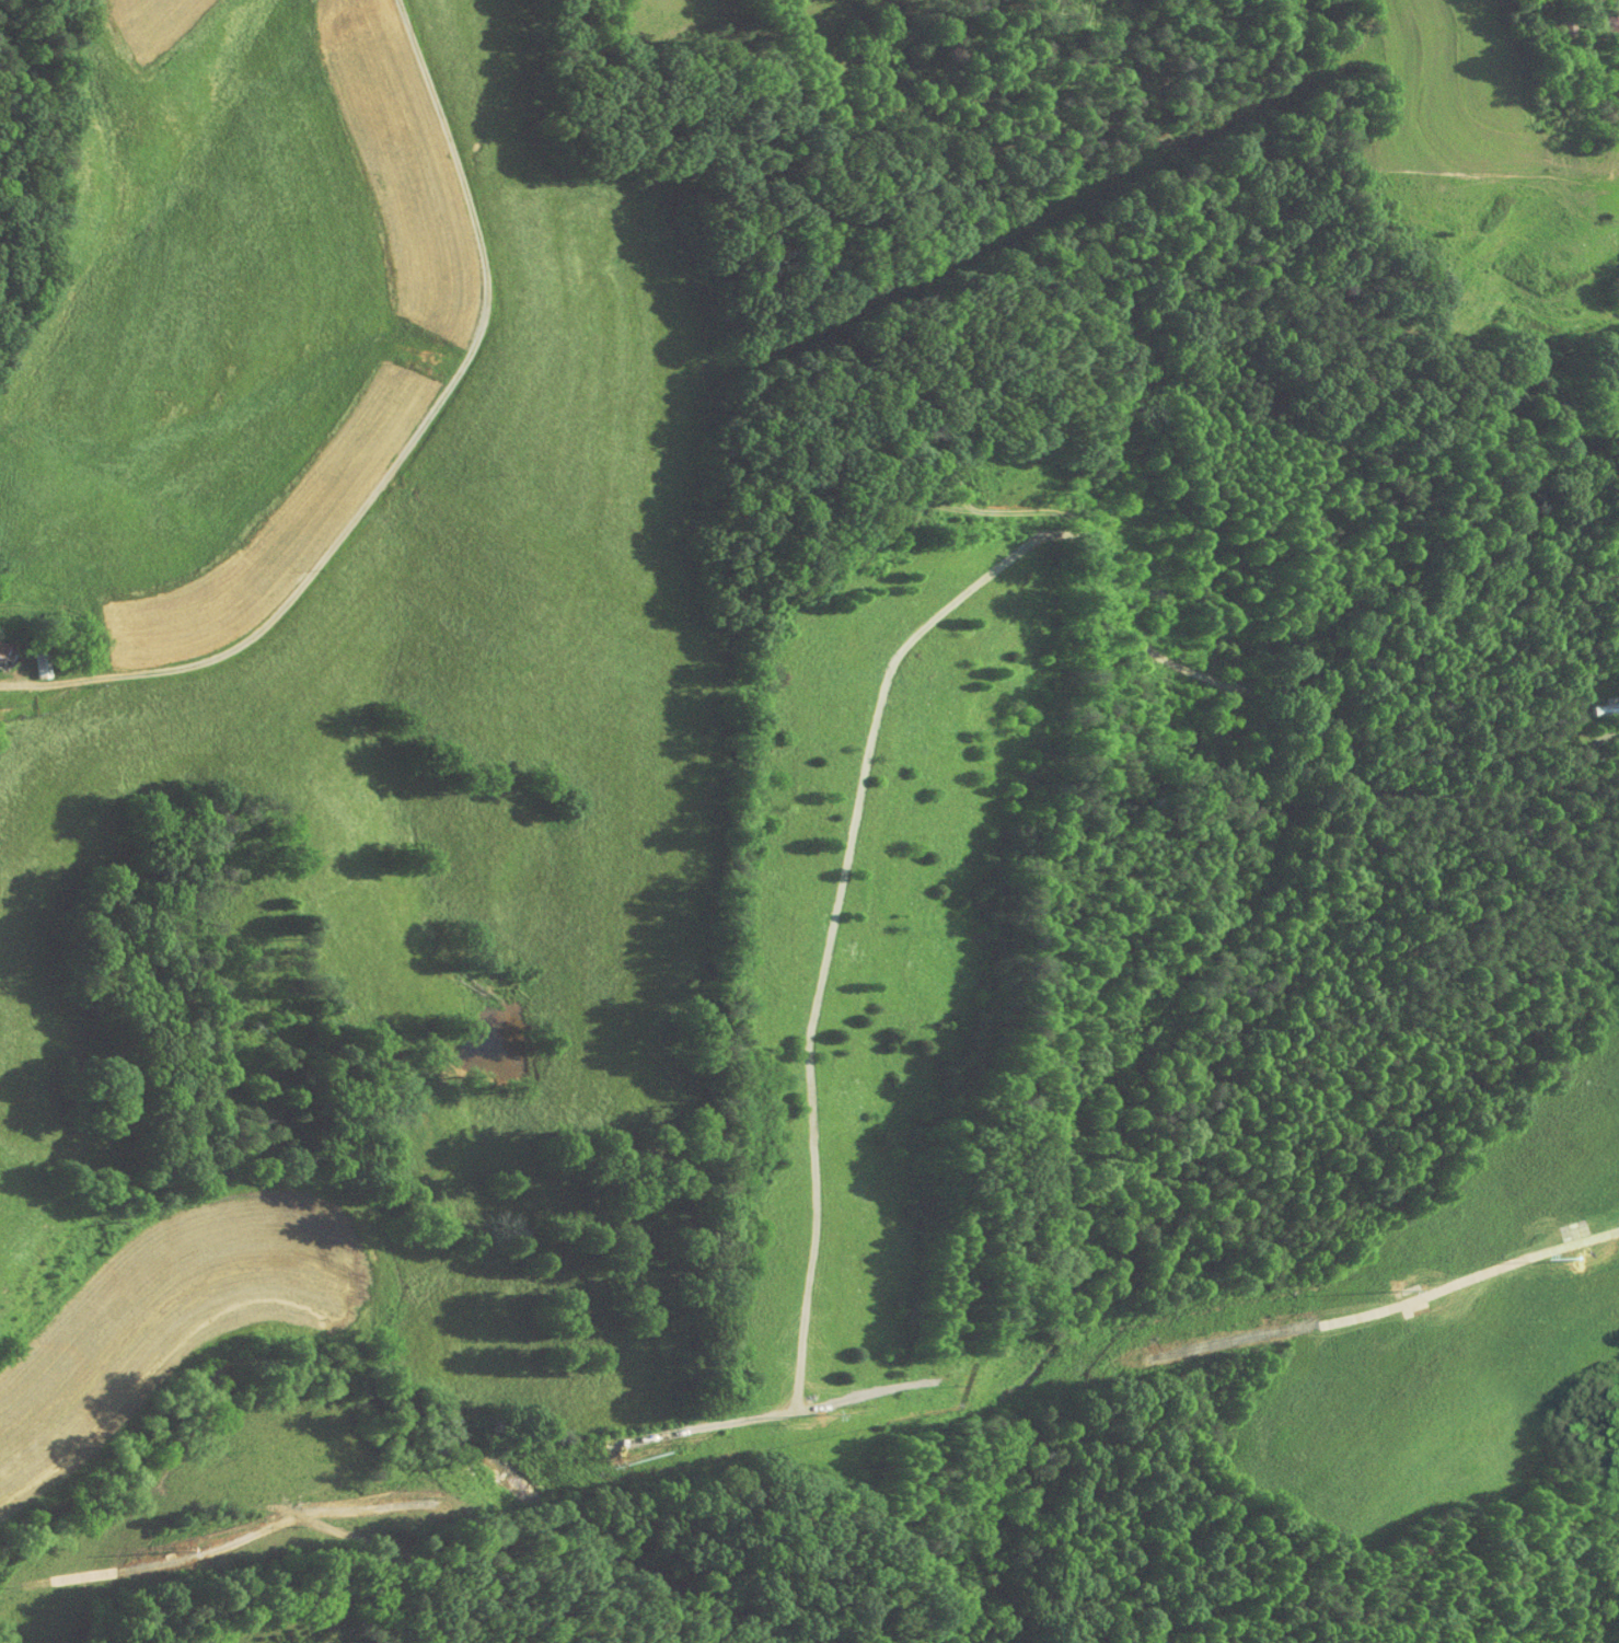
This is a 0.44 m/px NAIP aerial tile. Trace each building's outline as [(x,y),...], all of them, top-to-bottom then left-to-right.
[(25,672),(39,671),(38,648),(24,648),(25,672)] [(1618,705),(1618,693),(1579,699),(1581,710),(1609,707),(1610,715),(1618,714),(1618,705)]
